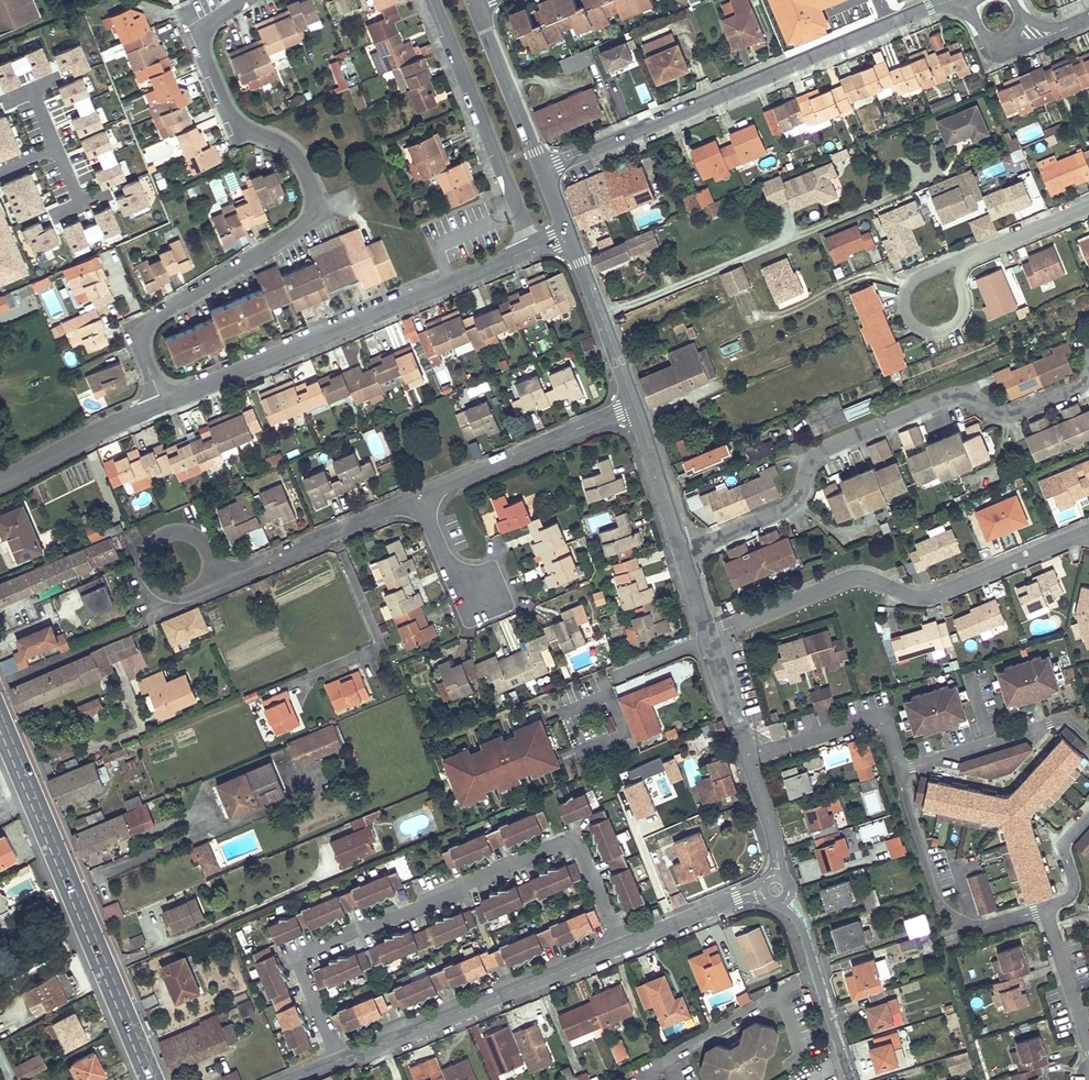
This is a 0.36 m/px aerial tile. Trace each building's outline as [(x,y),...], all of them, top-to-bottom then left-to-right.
[(37,14),(31,0),(0,0),(0,30),(37,14)] [(37,14),(0,30),(0,33),(40,15),(34,0),(31,0),(37,14)] [(312,0),(303,0),(298,2),(297,0),(296,0),(286,4),(288,9),(291,14),(298,31),(308,27),(307,22),(318,17),(312,0)] [(376,8),(379,7),(393,1),(395,0),(372,0),(376,8)] [(594,5),(587,8),(585,4),(579,7),(576,0),(562,0),(552,5),(550,0),(545,0),(540,2),(543,8),(549,20),(541,23),(535,26),(527,7),(512,14),(524,44),(531,41),(534,48),(564,35),(562,28),(575,23),(578,29),(593,23),(594,27),(610,20),(608,13),(621,8),(623,15),(653,3),(653,0),(592,0),(594,5)] [(748,0),(733,0),(733,1),(723,5),(728,17),(724,19),(735,48),(753,41),(754,43),(764,39),(748,0)] [(401,18),(393,1),(379,7),(383,17),(366,25),(374,43),(376,42),(384,39),(398,33),(394,22),(401,18)] [(150,30),(143,14),(133,19),(128,8),(109,16),(121,43),(150,30)] [(143,14),(128,8),(133,19),(143,14)] [(549,20),(543,8),(536,12),(541,23),(549,20)] [(298,31),(291,14),(284,17),(282,11),(272,16),(284,46),(301,39),(298,31)] [(284,46),(272,16),(261,21),(262,26),(257,28),(261,39),(263,44),(267,53),(284,46)] [(670,34),(667,26),(642,37),(645,45),(643,46),(658,81),(673,75),(672,71),(687,64),(679,43),(678,44),(673,45),(668,35),(670,34)] [(159,46),(152,29),(150,30),(121,43),(132,72),(157,61),(167,56),(162,45),(159,46)] [(678,44),(673,32),(670,34),(668,35),(673,45),(678,44)] [(403,44),(398,33),(384,39),(376,42),(374,43),(377,50),(371,53),(380,73),(386,71),(392,68),(400,65),(417,57),(422,55),(417,44),(412,46),(410,41),(403,44)] [(939,33),(930,36),(936,50),(945,47),(939,33)] [(598,46),(608,71),(636,60),(626,35),(598,46)] [(969,64),(959,41),(945,47),(936,50),(936,51),(946,74),(958,69),(969,64)] [(71,66),(74,73),(90,67),(82,42),(54,51),(60,70),(71,66)] [(267,53),(263,44),(257,47),(255,42),(245,46),(257,75),(273,68),(267,53)] [(51,70),(44,45),(0,58),(0,88),(0,89),(20,83),(17,71),(31,67),(33,75),(51,70)] [(257,75),(245,46),(233,51),(235,55),(230,57),(240,82),(246,80),(257,75)] [(597,61),(591,47),(576,53),(581,68),(597,61)] [(946,74),(936,51),(928,54),(922,57),(920,51),(910,55),(913,61),(920,80),(933,75),(935,79),(946,74)] [(1087,52),(1079,55),(1081,61),(1088,58),(1088,56),(1087,52)] [(576,53),(572,55),(577,70),(581,68),(576,53)] [(426,66),(422,55),(417,57),(400,65),(409,88),(428,79),(423,67),(426,66)] [(577,70),(572,55),(560,60),(566,74),(577,70)] [(172,67),(167,56),(157,61),(132,72),(136,83),(149,77),(154,89),(175,80),(170,68),(172,67)] [(1074,64),(1071,57),(1061,60),(1062,63),(1045,70),(1051,86),(1059,83),(1061,87),(1080,79),(1074,64)] [(339,89),(348,86),(337,58),(328,61),(339,89)] [(1081,61),(1074,64),(1080,79),(1083,87),(1088,84),(1088,58),(1081,61)] [(890,70),(886,60),(863,70),(873,93),(884,88),(896,84),(890,70)] [(920,80),(913,61),(890,70),(896,84),(898,89),(900,94),(922,84),(920,80)] [(672,71),(673,75),(689,68),(687,64),(672,71)] [(972,71),(969,64),(958,69),(961,76),(972,71)] [(409,88),(400,65),(392,68),(401,91),(406,89),(409,88)] [(432,78),(426,66),(423,67),(428,79),(432,78)] [(1045,70),(1043,66),(1020,75),(1030,98),(1041,94),(1053,89),(1051,86),(1045,70)] [(277,77),(273,68),(257,75),(261,84),(277,77)] [(873,93),(863,70),(841,79),(843,84),(851,103),(873,93)] [(947,77),(946,74),(935,79),(933,75),(920,80),(922,84),(923,87),(947,77)] [(261,84),(257,75),(246,80),(250,89),(261,84)] [(1030,98),(1020,75),(1010,79),(1012,84),(1006,87),(998,90),(1007,113),(1019,108),(1018,105),(1031,100),(1030,98)] [(85,76),(60,85),(77,134),(101,126),(85,76)] [(433,91),(428,79),(409,88),(406,89),(415,111),(436,103),(431,92),(433,91)] [(180,92),(175,80),(154,89),(158,101),(155,103),(160,114),(183,104),(188,102),(182,90),(180,92)] [(356,84),(348,87),(357,109),(366,105),(356,84)] [(851,103),(843,84),(821,93),(830,117),(853,107),(851,103)] [(898,89),(896,84),(884,88),(887,93),(898,89)] [(603,112),(593,88),(569,98),(578,123),(603,112)] [(830,117),(821,93),(818,88),(796,98),(798,103),(806,121),(808,126),(813,124),(816,130),(832,124),(829,117),(830,117)] [(1044,101),(1041,94),(1030,98),(1031,100),(1033,106),(1044,101)] [(534,113),(544,137),(578,123),(569,98),(534,113)] [(798,103),(796,98),(764,111),(774,135),(806,121),(798,103)] [(188,115),(183,104),(160,114),(165,125),(170,137),(176,134),(189,128),(184,117),(188,115)] [(988,133),(976,105),(938,121),(948,143),(971,134),(974,139),(988,133)] [(165,125),(160,114),(153,117),(158,127),(165,125)] [(20,153),(8,115),(0,117),(0,158),(20,153)] [(193,127),(188,115),(184,117),(189,128),(193,127)] [(766,151),(755,124),(744,128),(746,132),(733,138),(735,143),(728,146),(735,164),(766,151)] [(200,137),(195,126),(193,127),(189,128),(176,134),(185,157),(208,146),(204,135),(200,137)] [(1054,133),(1051,126),(1043,130),(1046,137),(1054,133)] [(100,187),(125,178),(107,128),(82,137),(100,187)] [(746,132),(744,128),(731,134),(733,138),(746,132)] [(444,149),(437,132),(407,145),(414,162),(444,149)] [(1057,141),(1055,134),(1054,133),(1046,137),(1045,137),(1048,144),(1057,141)] [(718,144),(716,140),(701,146),(703,150),(718,144)] [(221,160),(214,144),(208,146),(185,157),(192,173),(221,160)] [(735,164),(728,146),(720,150),(718,144),(703,150),(701,146),(693,150),(704,177),(713,173),(727,167),(735,164)] [(847,147),(831,154),(835,162),(851,156),(847,147)] [(1020,148),(1010,152),(1013,160),(1024,156),(1020,148)] [(450,166),(444,149),(414,162),(421,178),(435,172),(450,166)] [(1083,151),(1040,168),(1049,190),(1064,184),(1077,178),(1078,181),(1086,178),(1085,177),(1088,175),(1088,164),(1086,157),(1083,151)] [(638,167),(634,158),(619,164),(623,173),(638,167)] [(472,177),(465,160),(450,166),(435,172),(442,189),(472,177)] [(421,178),(414,162),(407,164),(415,181),(421,178)] [(781,175),(762,182),(772,206),(790,198),(794,209),(814,200),(813,198),(817,196),(818,199),(823,201),(837,195),(829,177),(837,174),(832,162),(784,182),(781,175)] [(655,196),(643,165),(638,167),(623,173),(619,164),(604,171),(614,195),(613,196),(619,211),(655,196)] [(741,169),(747,184),(755,180),(749,166),(741,169)] [(730,174),(727,167),(713,173),(715,180),(730,174)] [(976,201),(969,187),(978,183),(972,168),(938,182),(943,192),(933,196),(943,222),(954,217),(952,213),(967,207),(969,210),(978,206),(976,201)] [(17,220),(46,208),(30,169),(0,182),(17,220)] [(283,191),(274,170),(262,176),(260,173),(250,177),(253,185),(262,205),(272,201),(271,197),(283,191)] [(614,195),(604,171),(583,181),(588,193),(592,191),(603,217),(619,211),(613,196),(614,195)] [(124,213),(149,204),(139,177),(115,186),(124,213)] [(479,193),(472,177),(442,189),(449,206),(479,193)] [(1033,201),(1023,178),(983,196),(984,197),(992,218),(993,218),(1001,215),(1000,212),(1015,206),(1016,208),(1033,201)] [(186,189),(191,200),(203,193),(197,183),(186,189)] [(978,183),(969,187),(976,201),(984,197),(983,196),(978,183)] [(1064,187),(1064,184),(1049,190),(1051,193),(1064,187)] [(262,205),(253,185),(248,187),(242,190),(246,200),(234,206),(236,210),(243,227),(255,221),(256,224),(268,219),(262,205)] [(713,203),(707,188),(696,192),(702,207),(713,203)] [(588,193),(570,200),(580,226),(603,217),(592,191),(588,193)] [(702,207),(696,192),(683,198),(689,213),(700,208),(702,207)] [(27,274),(0,199),(0,284),(27,274)] [(725,211),(721,200),(713,203),(702,207),(700,208),(704,219),(725,211)] [(916,202),(881,216),(889,236),(898,259),(915,252),(903,225),(922,217),(916,202)] [(234,206),(233,203),(221,208),(223,212),(224,216),(236,210),(234,206)] [(61,225),(71,250),(121,229),(111,205),(93,212),(96,220),(83,225),(80,218),(61,225)] [(1016,208),(1015,206),(1000,212),(1001,215),(1016,208)] [(969,210),(967,207),(952,213),(954,217),(969,210)] [(243,227),(236,210),(224,216),(223,212),(212,217),(223,244),(235,239),(234,236),(245,232),(243,227)] [(910,228),(924,222),(922,217),(903,225),(915,252),(920,250),(910,228)] [(992,218),(977,224),(983,237),(998,231),(993,218),(992,218)] [(40,221),(24,226),(31,251),(60,244),(54,224),(42,227),(40,221)] [(862,235),(858,225),(825,238),(832,254),(873,237),(871,231),(862,235)] [(658,244),(653,228),(629,238),(616,244),(592,254),(597,268),(633,253),(658,244)] [(365,246),(358,229),(341,236),(348,253),(365,246)] [(394,272),(381,240),(365,246),(348,253),(341,236),(308,249),(314,263),(281,276),(277,266),(255,275),(261,290),(268,307),(290,297),(295,307),(327,294),(325,289),(357,275),(362,286),(394,272)] [(882,239),(891,262),(898,259),(889,236),(882,239)] [(876,245),(873,237),(832,254),(834,259),(848,253),(866,245),(867,249),(876,245)] [(1079,241),(1081,245),(1088,242),(1088,237),(1079,241)] [(191,265),(180,239),(168,243),(170,247),(158,253),(160,258),(167,274),(180,268),(181,270),(191,265)] [(1040,251),(1028,256),(1030,261),(1032,266),(1025,269),(1032,285),(1064,271),(1053,245),(1045,248),(1046,251),(1041,253),(1040,251)] [(849,257),(848,253),(834,259),(835,262),(849,257)] [(105,276),(96,255),(62,270),(72,290),(83,285),(85,290),(88,298),(108,290),(102,277),(105,276)] [(167,274),(160,258),(148,263),(146,259),(135,264),(147,291),(159,286),(158,283),(169,278),(167,274)] [(787,259),(763,268),(777,303),(798,293),(791,275),(793,274),(787,259)] [(729,294),(751,286),(743,264),(721,273),(729,294)] [(1000,266),(977,276),(987,301),(993,315),(1016,305),(1000,266)] [(793,274),(791,275),(798,293),(803,292),(795,273),(793,274)] [(557,303),(547,278),(540,280),(538,276),(528,280),(532,290),(541,310),(557,303)] [(42,288),(38,281),(31,284),(34,292),(42,288)] [(31,284),(30,283),(17,288),(21,297),(34,292),(31,284)] [(898,340),(896,341),(892,331),(890,332),(887,325),(883,318),(886,317),(882,308),(885,307),(880,296),(878,297),(876,293),(872,284),(852,293),(866,326),(869,333),(872,340),(883,365),(886,364),(889,372),(906,365),(902,357),(900,351),(902,350),(898,340)] [(85,290),(83,285),(72,290),(74,295),(85,290)] [(53,289),(41,293),(51,317),(63,313),(53,289)] [(113,300),(108,290),(88,298),(93,308),(95,307),(107,302),(113,300)] [(268,307),(261,290),(209,311),(213,318),(164,339),(174,363),(181,360),(190,356),(207,349),(216,345),(223,342),(219,333),(234,327),(256,318),(270,312),(268,307)] [(521,327),(522,327),(536,321),(533,313),(541,310),(532,290),(519,295),(518,292),(508,296),(510,299),(521,327)] [(9,292),(0,296),(0,310),(14,304),(9,292)] [(521,327),(510,299),(498,304),(500,306),(487,312),(496,332),(508,327),(510,331),(521,327)] [(987,301),(983,303),(989,317),(993,315),(987,301)] [(561,311),(557,303),(541,310),(544,318),(561,311)] [(104,328),(95,307),(93,308),(61,322),(71,342),(81,338),(83,343),(87,351),(107,342),(102,329),(104,328)] [(463,319),(461,314),(454,317),(453,312),(443,316),(455,345),(471,339),(463,319)] [(496,332),(487,312),(474,318),(473,315),(463,319),(471,339),(474,346),(486,341),(484,337),(496,332)] [(455,345),(443,316),(426,323),(438,353),(455,345)] [(410,317),(402,320),(406,328),(413,324),(410,317)] [(257,323),(256,318),(234,327),(236,331),(257,323)] [(675,332),(687,329),(685,322),(673,324),(675,332)] [(414,325),(404,329),(407,337),(417,333),(414,325)] [(687,328),(689,338),(696,336),(694,326),(687,328)] [(6,330),(0,333),(0,339),(9,336),(6,330)] [(595,346),(592,336),(581,340),(585,349),(595,346)] [(83,343),(81,338),(71,342),(73,347),(83,343)] [(1010,366),(993,374),(997,381),(1003,378),(1012,397),(1029,390),(1027,386),(1055,374),(1058,378),(1074,371),(1066,351),(1072,349),(1069,341),(1052,348),(1054,352),(1012,371),(1010,366)] [(709,358),(706,348),(699,351),(695,342),(669,353),(673,364),(640,379),(650,404),(716,376),(709,358)] [(424,374),(413,349),(407,352),(405,347),(394,352),(403,373),(406,380),(406,381),(424,374)] [(403,373),(394,352),(382,357),(380,355),(371,358),(374,368),(380,382),(403,373)] [(498,360),(502,370),(510,367),(507,357),(498,360)] [(124,372),(120,361),(86,376),(90,387),(101,382),(103,387),(107,395),(127,386),(121,374),(124,372)] [(380,382),(374,368),(363,373),(360,365),(343,372),(349,386),(357,382),(365,400),(384,392),(384,389),(380,382)] [(584,395),(571,365),(550,373),(555,387),(545,391),(550,404),(570,396),(572,400),(584,395)] [(349,386),(343,372),(331,378),(329,375),(319,379),(328,400),(329,402),(351,393),(349,386)] [(380,382),(384,389),(406,380),(403,373),(380,382)] [(545,391),(537,374),(516,383),(522,396),(511,401),(517,414),(537,405),(539,409),(550,404),(545,391)] [(1055,374),(1027,386),(1029,390),(1058,378),(1055,374)] [(328,400),(319,379),(307,384),(306,382),(296,386),(305,409),(328,400)] [(103,387),(101,382),(90,387),(92,392),(103,387)] [(296,386),(295,385),(289,388),(287,382),(276,387),(289,416),(305,409),(296,386)] [(592,399),(599,397),(595,383),(588,385),(592,399)] [(451,391),(448,384),(442,386),(445,393),(451,391)] [(289,416),(276,387),(259,394),(272,423),(289,416)] [(871,397),(825,416),(829,428),(876,408),(871,397)] [(500,430),(488,401),(465,410),(471,423),(461,426),(467,439),(487,431),(489,436),(500,430)] [(1027,435),(1037,457),(1088,435),(1088,409),(1082,412),(1077,402),(1062,408),(1067,419),(1050,426),(1046,415),(1030,422),(1034,432),(1027,435)] [(254,437),(241,408),(225,415),(237,444),(254,437)] [(237,444),(225,415),(214,420),(216,424),(210,427),(211,429),(220,451),(237,444)] [(825,416),(811,422),(816,433),(829,428),(825,416)] [(930,448),(908,457),(919,481),(940,472),(941,477),(992,456),(981,431),(983,430),(978,422),(966,427),(969,436),(963,439),(960,430),(927,443),(930,448)] [(917,425),(900,431),(907,448),(924,441),(917,425)] [(220,451),(211,429),(199,434),(201,437),(190,441),(198,461),(220,451)] [(691,435),(678,440),(685,457),(698,452),(691,435)] [(885,438),(869,444),(876,461),(893,454),(885,438)] [(190,441),(189,439),(166,448),(175,469),(176,471),(198,461),(190,441)] [(771,439),(750,448),(755,459),(781,448),(778,442),(773,444),(771,439)] [(478,440),(469,443),(474,458),(483,455),(478,440)] [(685,457),(684,458),(687,465),(693,462),(695,466),(724,455),(731,447),(728,440),(698,452),(685,457)] [(166,448),(164,443),(152,448),(153,450),(141,455),(149,475),(149,476),(156,473),(162,470),(164,474),(175,469),(166,448)] [(750,448),(746,450),(751,460),(755,459),(750,448)] [(141,455),(138,449),(127,453),(128,455),(115,461),(123,481),(130,478),(136,475),(138,479),(149,475),(141,455)] [(224,460),(220,451),(198,461),(202,469),(224,460)] [(360,465),(354,451),(333,460),(341,478),(346,490),(357,486),(355,482),(377,474),(371,460),(360,465)] [(284,463),(280,454),(274,456),(278,466),(284,463)] [(693,462),(687,465),(690,473),(725,459),(724,455),(695,466),(693,462)] [(278,466),(274,456),(267,460),(271,469),(278,466)] [(615,479),(609,457),(598,461),(602,471),(583,478),(590,500),(626,488),(622,477),(615,479)] [(835,482),(823,488),(827,496),(829,495),(839,520),(856,512),(888,499),(887,495),(908,486),(897,460),(876,469),(874,465),(842,479),(846,488),(839,491),(835,482)] [(202,469),(198,461),(176,471),(180,480),(203,471),(202,469)] [(1088,494),(1088,461),(1048,478),(1059,506),(1074,500),(1073,496),(1083,492),(1085,495),(1088,494)] [(717,488),(700,495),(703,502),(709,499),(718,519),(734,513),(732,509),(761,497),(763,500),(780,493),(771,473),(778,471),(775,464),(758,471),(760,476),(719,492),(717,488)] [(346,490),(341,478),(331,482),(325,469),(303,478),(315,509),(327,504),(326,500),(346,491),(346,490)] [(296,516),(282,483),(260,492),(267,508),(257,512),(261,522),(262,523),(282,515),(285,521),(296,516)] [(257,512),(248,491),(237,496),(239,500),(217,510),(231,543),(242,538),(240,531),(261,522),(257,512)] [(510,503),(506,493),(492,498),(501,519),(497,520),(502,532),(528,521),(533,519),(523,497),(510,503)] [(1016,495),(977,511),(989,537),(999,533),(997,529),(1026,517),(1016,495)] [(761,497),(732,509),(734,513),(763,500),(761,497)] [(1076,504),(1074,500),(1059,506),(1061,510),(1076,504)] [(23,506),(0,515),(0,525),(5,537),(10,536),(19,561),(42,551),(23,506)] [(633,533),(627,511),(617,514),(620,525),(600,532),(607,554),(613,552),(628,547),(643,542),(639,531),(633,533)] [(544,526),(540,516),(533,519),(528,521),(536,542),(532,543),(537,554),(541,553),(558,545),(567,542),(558,520),(544,526)] [(999,533),(1028,521),(1026,517),(997,529),(999,533)] [(106,536),(99,519),(85,524),(93,542),(106,536)] [(255,547),(269,541),(264,526),(249,531),(255,547)] [(732,558),(725,562),(735,585),(798,557),(789,535),(782,538),(777,528),(760,535),(765,545),(749,551),(745,541),(728,548),(732,558)] [(961,550),(952,528),(916,544),(918,550),(910,553),(917,571),(926,568),(925,565),(961,550)] [(408,558),(400,538),(387,544),(391,554),(378,559),(388,581),(407,573),(417,568),(412,557),(408,558)] [(112,539),(0,583),(0,606),(120,558),(112,539)] [(580,574),(571,552),(562,555),(558,545),(541,553),(549,573),(545,575),(550,586),(580,574)] [(630,554),(628,547),(613,552),(615,559),(630,554)] [(613,563),(617,574),(629,570),(640,566),(636,556),(613,563)] [(380,584),(388,581),(378,559),(371,562),(380,584)] [(900,565),(894,567),(897,577),(903,575),(900,565)] [(649,587),(642,566),(640,566),(629,570),(617,574),(614,575),(625,608),(643,602),(656,598),(653,586),(649,587)] [(527,580),(539,576),(536,567),(524,572),(527,580)] [(1046,578),(1030,584),(1017,590),(1027,612),(1056,599),(1054,595),(1063,591),(1054,569),(1044,573),(1046,578)] [(415,593),(407,573),(388,581),(392,590),(385,593),(395,615),(407,610),(420,604),(424,602),(419,591),(415,593)] [(1028,581),(1030,584),(1046,578),(1044,573),(1033,578),(1034,579),(1028,581)] [(1083,586),(1077,614),(1080,624),(1085,637),(1088,649),(1088,648),(1088,588),(1083,586)] [(106,587),(82,597),(90,617),(114,607),(106,587)] [(604,590),(593,592),(596,605),(607,603),(604,590)] [(663,618),(656,598),(643,602),(646,612),(633,616),(636,625),(641,639),(671,629),(667,617),(663,618)] [(972,613),(954,620),(962,640),(1006,622),(996,599),(987,602),(989,606),(972,613)] [(970,609),(972,613),(989,606),(987,602),(970,609)] [(429,625),(420,604),(407,610),(412,620),(399,625),(408,647),(437,634),(432,623),(429,625)] [(547,633),(549,639),(559,635),(566,650),(587,641),(579,621),(587,617),(582,604),(562,612),(565,619),(544,627),(547,633)] [(199,605),(175,615),(176,618),(201,608),(199,605)] [(175,615),(163,620),(173,644),(209,629),(201,608),(176,618),(175,615)] [(407,610),(395,615),(399,625),(412,620),(407,610)] [(28,612),(7,617),(9,626),(30,621),(28,612)] [(924,629),(937,625),(936,621),(922,625),(924,629)] [(953,644),(946,622),(937,625),(924,629),(902,636),(903,638),(908,658),(953,644)] [(1078,639),(1085,637),(1080,624),(1074,626),(1078,639)] [(59,644),(62,652),(71,648),(65,633),(58,636),(54,625),(19,640),(24,651),(0,661),(0,663),(5,676),(30,665),(27,658),(59,644)] [(641,639),(636,625),(627,628),(632,641),(641,639)] [(828,629),(779,644),(783,656),(772,659),(778,677),(789,674),(799,671),(828,662),(838,658),(848,655),(843,637),(832,641),(828,629)] [(132,633),(125,636),(132,653),(139,650),(132,633)] [(549,639),(547,633),(525,642),(528,647),(514,654),(525,681),(550,670),(541,649),(552,644),(549,639)] [(125,636),(103,645),(110,662),(132,653),(125,636)] [(908,658),(903,638),(893,641),(899,660),(908,658)] [(110,662),(103,645),(91,651),(93,654),(75,661),(85,684),(114,671),(110,662)] [(525,681),(514,654),(499,660),(496,654),(475,663),(478,670),(480,675),(490,671),(500,691),(525,681)] [(1041,655),(1006,667),(1006,669),(998,672),(1000,679),(1003,688),(1008,704),(1016,702),(1017,704),(1018,704),(1031,700),(1028,689),(1035,686),(1039,698),(1053,694),(1052,691),(1061,688),(1059,681),(1056,672),(1053,662),(1051,655),(1042,658),(1041,655)] [(475,663),(473,658),(452,666),(449,659),(438,665),(444,680),(452,697),(452,698),(474,688),(468,674),(478,670),(475,663)] [(838,658),(828,662),(830,669),(840,666),(838,658)] [(1059,660),(1053,662),(1056,672),(1062,670),(1059,660)] [(85,684),(75,661),(11,688),(20,711),(85,684)] [(371,696),(360,670),(351,673),(353,677),(328,688),(337,710),(371,696)] [(1062,670),(1056,672),(1059,681),(1065,679),(1062,670)] [(196,699),(186,675),(166,682),(162,671),(139,680),(144,692),(151,690),(160,714),(173,709),(196,699)] [(799,671),(789,674),(791,681),(801,678),(799,671)] [(351,673),(326,684),(328,688),(353,677),(351,673)] [(639,691),(620,699),(634,734),(645,730),(648,736),(661,730),(650,704),(679,692),(673,677),(644,689),(645,691),(640,693),(639,691)] [(1000,679),(994,681),(997,690),(1003,688),(1000,679)] [(452,697),(444,680),(438,683),(445,700),(452,697)] [(914,698),(905,700),(907,707),(910,717),(913,726),(915,733),(924,731),(924,733),(938,729),(935,718),(943,715),(946,727),(959,723),(960,722),(960,719),(968,717),(963,701),(960,691),(958,685),(950,687),(949,685),(913,695),(914,698)] [(830,686),(811,692),(816,709),(835,703),(830,686)] [(1035,686),(1028,689),(1031,700),(1039,698),(1035,686)] [(290,697),(287,689),(271,696),(274,703),(266,707),(277,733),(301,723),(297,713),(294,715),(287,699),(290,697)] [(966,689),(960,691),(963,701),(969,699),(966,689)] [(297,713),(290,697),(287,699),(294,715),(297,713)] [(103,708),(99,698),(80,705),(84,716),(103,708)] [(1016,702),(1008,704),(1010,711),(1019,708),(1018,704),(1017,704),(1016,702)] [(907,707),(901,709),(904,719),(910,717),(907,707)] [(175,713),(173,709),(160,714),(162,718),(175,713)] [(943,715),(935,718),(938,729),(946,727),(943,715)] [(612,717),(606,719),(611,732),(617,729),(612,717)] [(910,717),(904,719),(907,728),(913,726),(910,717)] [(968,717),(960,719),(960,722),(959,723),(960,726),(970,723),(968,717)] [(460,752),(445,758),(463,803),(478,797),(478,796),(488,792),(486,787),(491,785),(492,789),(495,788),(494,784),(498,782),(500,787),(522,778),(520,773),(524,771),(526,775),(529,774),(527,770),(532,768),(534,773),(544,769),(544,770),(560,763),(542,718),(526,725),(526,726),(516,730),(518,735),(513,737),(512,733),(509,734),(510,738),(506,740),(504,735),(483,744),(485,748),(480,750),(478,747),(476,748),(477,751),(472,753),(470,749),(460,753),(460,752)] [(722,719),(717,721),(709,724),(713,735),(726,731),(722,719)] [(773,738),(787,735),(783,720),(769,723),(773,738)] [(343,746),(333,724),(292,741),(302,763),(343,746)] [(925,805),(924,805),(939,809),(953,812),(968,815),(982,818),(999,822),(1005,828),(1010,842),(1015,857),(1019,871),(1024,885),(1029,899),(1055,891),(1052,883),(1048,870),(1043,854),(1039,842),(1034,827),(1032,818),(1033,811),(1043,800),(1053,788),(1063,778),(1074,766),(1084,754),(1081,751),(1086,745),(1086,743),(1067,726),(1060,733),(1061,733),(1063,736),(1058,742),(1049,752),(1038,764),(1029,774),(1018,786),(1012,792),(1004,794),(997,793),(981,789),(968,786),(952,783),(938,780),(930,778),(921,776),(915,803),(925,805)] [(645,730),(634,734),(637,740),(648,736),(645,730)] [(1061,733),(1055,740),(1058,742),(1063,736),(1061,733)] [(862,736),(849,740),(857,767),(874,762),(867,741),(864,742),(862,736)] [(302,763),(292,741),(288,743),(298,765),(302,763)] [(1027,742),(963,762),(961,770),(992,777),(1012,771),(1033,747),(1027,742)] [(720,743),(708,747),(711,757),(724,752),(720,743)] [(128,756),(125,749),(95,761),(94,759),(79,765),(68,770),(48,778),(59,804),(105,785),(98,768),(128,756)] [(1046,749),(1035,761),(1038,764),(1049,752),(1046,749)] [(720,795),(736,790),(724,752),(711,757),(712,759),(708,760),(720,795)] [(79,765),(76,756),(64,761),(68,770),(79,765)] [(804,762),(784,768),(790,788),(811,781),(808,769),(823,764),(820,756),(804,761),(804,762)] [(631,799),(638,817),(657,809),(644,778),(666,769),(661,758),(628,772),(638,796),(631,799)] [(677,759),(665,761),(668,775),(679,773),(677,759)] [(284,794),(271,762),(219,784),(233,815),(284,794)] [(1080,772),(1074,766),(1063,778),(1070,783),(1080,772)] [(1026,772),(1015,783),(1018,786),(1029,774),(1026,772)] [(876,777),(862,781),(864,789),(879,784),(876,777)] [(1070,783),(1063,778),(1053,788),(1060,794),(1070,783)] [(811,781),(790,788),(792,792),(812,786),(811,781)] [(1053,788),(1043,800),(1050,806),(1060,794),(1053,788)] [(588,812),(579,792),(552,803),(561,823),(588,812)] [(143,803),(139,795),(125,801),(129,808),(143,803)] [(825,801),(805,808),(811,828),(812,827),(815,837),(838,830),(832,812),(829,813),(825,801)] [(607,816),(604,808),(589,814),(592,822),(589,823),(604,858),(606,857),(613,873),(610,874),(625,908),(627,907),(631,915),(646,909),(642,901),(645,900),(630,866),(628,867),(622,851),(623,850),(610,815),(607,816)] [(137,813),(135,809),(72,835),(80,854),(143,828),(138,817),(126,823),(125,819),(137,813)] [(953,812),(939,809),(937,817),(951,821),(953,812)] [(105,818),(101,810),(75,821),(78,829),(105,818)] [(545,829),(538,811),(531,814),(530,812),(495,827),(496,829),(481,835),(480,833),(445,848),(445,849),(437,853),(445,871),(453,867),(453,869),(489,854),(488,853),(503,846),(504,848),(538,833),(538,832),(545,829)] [(968,815),(953,812),(951,821),(966,824),(968,815)] [(353,819),(355,828),(372,824),(370,815),(353,819)] [(982,818),(968,815),(966,824),(980,827),(982,818)] [(887,832),(893,831),(891,819),(884,820),(887,832)] [(376,838),(371,825),(366,827),(371,841),(376,838)] [(1038,825),(1034,827),(1039,842),(1043,841),(1038,825)] [(371,841),(366,827),(332,841),(338,856),(372,843),(371,841)] [(838,830),(815,837),(818,845),(817,846),(824,869),(844,862),(842,855),(850,853),(845,834),(840,835),(838,830)] [(1075,846),(1087,857),(1088,855),(1088,830),(1075,846)] [(716,869),(701,831),(675,841),(683,861),(674,865),(681,883),(716,869)] [(900,835),(886,839),(892,856),(905,852),(900,835)] [(5,836),(0,838),(0,866),(15,858),(5,836)] [(195,847),(201,861),(214,855),(208,841),(195,847)] [(1010,842),(1000,845),(1005,860),(1015,857),(1010,842)] [(374,847),(372,843),(338,856),(342,867),(351,863),(350,860),(358,857),(356,854),(374,847)] [(375,850),(374,847),(356,854),(358,857),(375,850)] [(1047,853),(1043,854),(1048,870),(1052,869),(1047,853)] [(214,855),(201,861),(204,870),(218,864),(214,855)] [(1015,857),(1005,860),(1010,874),(1019,871),(1015,857)] [(582,880),(575,863),(568,866),(567,865),(533,879),(533,881),(518,887),(517,886),(482,901),(484,905),(477,908),(484,924),(491,921),(491,920),(525,905),(524,903),(540,897),(541,899),(575,884),(575,883),(582,880)] [(863,865),(853,868),(855,876),(866,873),(863,865)] [(1019,871),(1010,874),(1014,888),(1024,885),(1019,871)] [(399,890),(391,872),(383,876),(382,873),(348,888),(349,890),(333,897),(332,895),(298,909),(299,911),(290,915),(291,916),(270,925),(277,943),(298,934),(298,933),(306,929),(306,931),(341,916),(340,915),(356,908),(357,909),(391,895),(391,893),(399,890)] [(968,877),(980,914),(996,909),(984,872),(968,877)] [(846,880),(822,887),(829,908),(852,900),(849,888),(846,880)] [(855,893),(858,901),(860,907),(874,903),(869,889),(855,893)] [(205,918),(197,899),(189,902),(197,921),(205,918)] [(197,921),(189,902),(163,913),(171,932),(197,921)] [(125,916),(119,903),(103,909),(109,923),(125,916)] [(660,912),(657,906),(646,911),(648,917),(660,912)] [(601,925),(594,909),(587,912),(586,911),(552,925),(553,927),(537,933),(537,932),(501,947),(502,948),(495,951),(501,967),(508,964),(509,966),(545,951),(544,949),(558,943),(559,945),(594,930),(593,928),(601,925)] [(479,926),(472,910),(464,913),(463,911),(429,925),(430,928),(415,934),(413,929),(377,944),(378,946),(371,949),(378,966),(385,963),(386,965),(422,949),(422,950),(437,944),(437,945),(474,930),(474,928),(479,926)] [(924,912),(906,918),(912,937),(914,936),(930,931),(924,912)] [(860,918),(834,926),(840,947),(866,939),(863,930),(860,918)] [(254,922),(236,931),(243,945),(261,936),(254,922)] [(775,959),(761,926),(739,935),(753,968),(757,967),(759,974),(782,965),(779,957),(775,959)] [(869,928),(863,930),(866,939),(872,937),(869,928)] [(930,931),(914,936),(917,946),(933,941),(930,931)] [(143,934),(131,939),(135,948),(147,943),(143,934)] [(730,974),(718,944),(709,947),(712,955),(709,957),(707,952),(706,952),(691,959),(704,989),(713,985),(715,990),(725,986),(722,978),(730,974)] [(1021,944),(997,951),(999,958),(1003,968),(997,970),(997,971),(1000,980),(1021,974),(1030,971),(1027,962),(1023,963),(1021,956),(1025,955),(1021,944)] [(272,953),(269,946),(253,953),(256,960),(254,961),(269,996),(270,995),(277,1010),(275,1011),(290,1046),(291,1045),(295,1053),(312,1046),(309,1038),(310,1038),(296,1002),(294,1003),(287,988),(289,988),(275,952),(272,953)] [(496,966),(489,949),(480,953),(480,951),(446,965),(446,967),(431,973),(430,972),(395,986),(396,987),(388,991),(395,1008),(403,1005),(403,1007),(439,992),(438,990),(453,984),(454,986),(488,971),(487,970),(496,966)] [(373,969),(366,951),(358,954),(358,953),(322,968),(322,969),(314,972),(322,990),(330,987),(330,988),(366,973),(365,972),(373,969)] [(199,991),(185,957),(163,966),(177,1001),(199,991)] [(875,957),(854,963),(857,972),(860,984),(849,988),(852,998),(869,993),(884,988),(881,978),(881,977),(876,959),(875,957)] [(876,959),(881,977),(890,975),(884,957),(876,959)] [(999,958),(991,960),(995,971),(997,971),(997,970),(1003,968),(999,958)] [(27,978),(18,983),(34,1014),(74,994),(71,986),(75,983),(71,975),(66,978),(63,971),(31,986),(27,978)] [(860,984),(857,972),(845,976),(849,988),(860,984)] [(734,983),(730,974),(722,978),(725,986),(734,983)] [(1023,984),(1021,974),(1000,980),(991,983),(994,993),(995,994),(1000,992),(1003,1003),(1005,1009),(1029,1001),(1026,991),(1022,992),(1019,985),(1023,984)] [(666,975),(637,987),(646,1007),(656,1003),(662,1016),(666,1015),(669,1023),(683,1017),(680,1009),(687,1005),(683,996),(676,999),(666,975)] [(624,988),(622,983),(602,991),(603,996),(624,988)] [(634,1011),(624,988),(603,996),(602,991),(591,996),(592,1000),(602,1024),(617,1018),(634,1011)] [(884,988),(869,993),(872,1004),(875,1010),(869,1012),(873,1026),(893,1020),(891,1011),(900,1008),(896,997),(888,999),(884,988)] [(7,989),(0,993),(0,1005),(12,999),(7,989)] [(742,1005),(753,999),(749,991),(738,997),(742,1005)] [(994,993),(992,994),(995,1005),(1003,1003),(1000,992),(995,994),(994,993)] [(390,1010),(383,993),(375,996),(374,994),(339,1009),(340,1011),(332,1014),(339,1032),(347,1028),(348,1030),(383,1015),(382,1013),(390,1010)] [(811,993),(805,994),(808,1002),(813,1000),(811,993)] [(602,1024),(592,1000),(584,1003),(586,1007),(575,1011),(573,1008),(559,1013),(569,1038),(593,1028),(602,1024)] [(254,1011),(250,1001),(239,1005),(242,1016),(254,1011)] [(952,1002),(944,1005),(945,1012),(955,1009),(952,1002)] [(586,1007),(584,1003),(573,1008),(575,1011),(586,1007)] [(691,1014),(687,1005),(680,1009),(683,1017),(691,1014)] [(228,1016),(225,1009),(200,1020),(201,1024),(160,1042),(171,1070),(229,1044),(219,1020),(228,1016)] [(955,1011),(947,1014),(952,1027),(960,1025),(955,1011)] [(86,1037),(74,1012),(53,1023),(66,1048),(86,1037)] [(620,1026),(617,1018),(602,1024),(606,1032),(620,1026)] [(539,1025),(538,1021),(523,1027),(524,1031),(539,1025)] [(708,1050),(704,1070),(714,1072),(712,1077),(723,1079),(724,1079),(725,1075),(747,1079),(753,1079),(755,1074),(763,1076),(770,1048),(775,1050),(779,1033),(774,1032),(776,1027),(756,1022),(753,1032),(746,1030),(744,1035),(743,1041),(732,1047),(725,1046),(721,1045),(719,1053),(708,1050)] [(753,1032),(756,1022),(746,1027),(746,1030),(753,1032)] [(66,1048),(53,1023),(47,1026),(61,1051),(66,1048)] [(224,1025),(228,1035),(235,1032),(231,1023),(224,1025)] [(514,1031),(511,1023),(485,1034),(501,1073),(516,1066),(513,1055),(522,1051),(514,1031)] [(602,1024),(593,1028),(596,1036),(606,1032),(602,1024)] [(551,1054),(539,1025),(524,1031),(523,1027),(514,1031),(522,1051),(527,1063),(551,1054)] [(896,1031),(875,1037),(877,1044),(871,1046),(878,1067),(897,1061),(894,1049),(901,1046),(896,1031)] [(744,1035),(725,1046),(732,1047),(743,1041),(744,1035)] [(1039,1035),(1016,1043),(1018,1049),(1021,1059),(1016,1061),(1016,1062),(1019,1072),(1039,1065),(1048,1062),(1045,1053),(1041,1054),(1039,1047),(1043,1046),(1039,1035)] [(628,1056),(621,1038),(610,1043),(617,1061),(628,1056)] [(719,1053),(721,1045),(718,1044),(708,1050),(719,1053)] [(901,1046),(894,1049),(897,1061),(905,1058),(901,1046)] [(1018,1049),(1010,1051),(1013,1063),(1016,1062),(1016,1061),(1021,1059),(1018,1049)] [(973,1066),(968,1050),(960,1053),(965,1068),(973,1066)] [(94,1052),(71,1063),(80,1079),(94,1079),(103,1076),(94,1060),(97,1058),(94,1052)] [(41,1057),(39,1053),(12,1067),(14,1071),(41,1057)] [(965,1068),(960,1053),(946,1057),(951,1072),(965,1068)] [(551,1054),(527,1063),(531,1071),(554,1062),(551,1054)] [(438,1055),(412,1065),(418,1079),(448,1079),(443,1068),(438,1055)] [(41,1057),(14,1071),(19,1079),(21,1079),(46,1067),(41,1057)] [(443,1068),(448,1079),(478,1079),(469,1057),(443,1068)] [(105,1074),(97,1058),(94,1060),(103,1076),(105,1074)] [(570,1065),(562,1068),(567,1079),(575,1077),(570,1065)] [(1010,1074),(1011,1079),(1039,1079),(1038,1076),(1042,1075),(1039,1065),(1019,1072),(1010,1074)] [(881,1076),(882,1079),(902,1079),(903,1079),(900,1070),(881,1076)] [(236,1071),(222,1076),(224,1079),(240,1079),(236,1071)] [(587,1072),(576,1076),(578,1079),(590,1079),(587,1072)]
